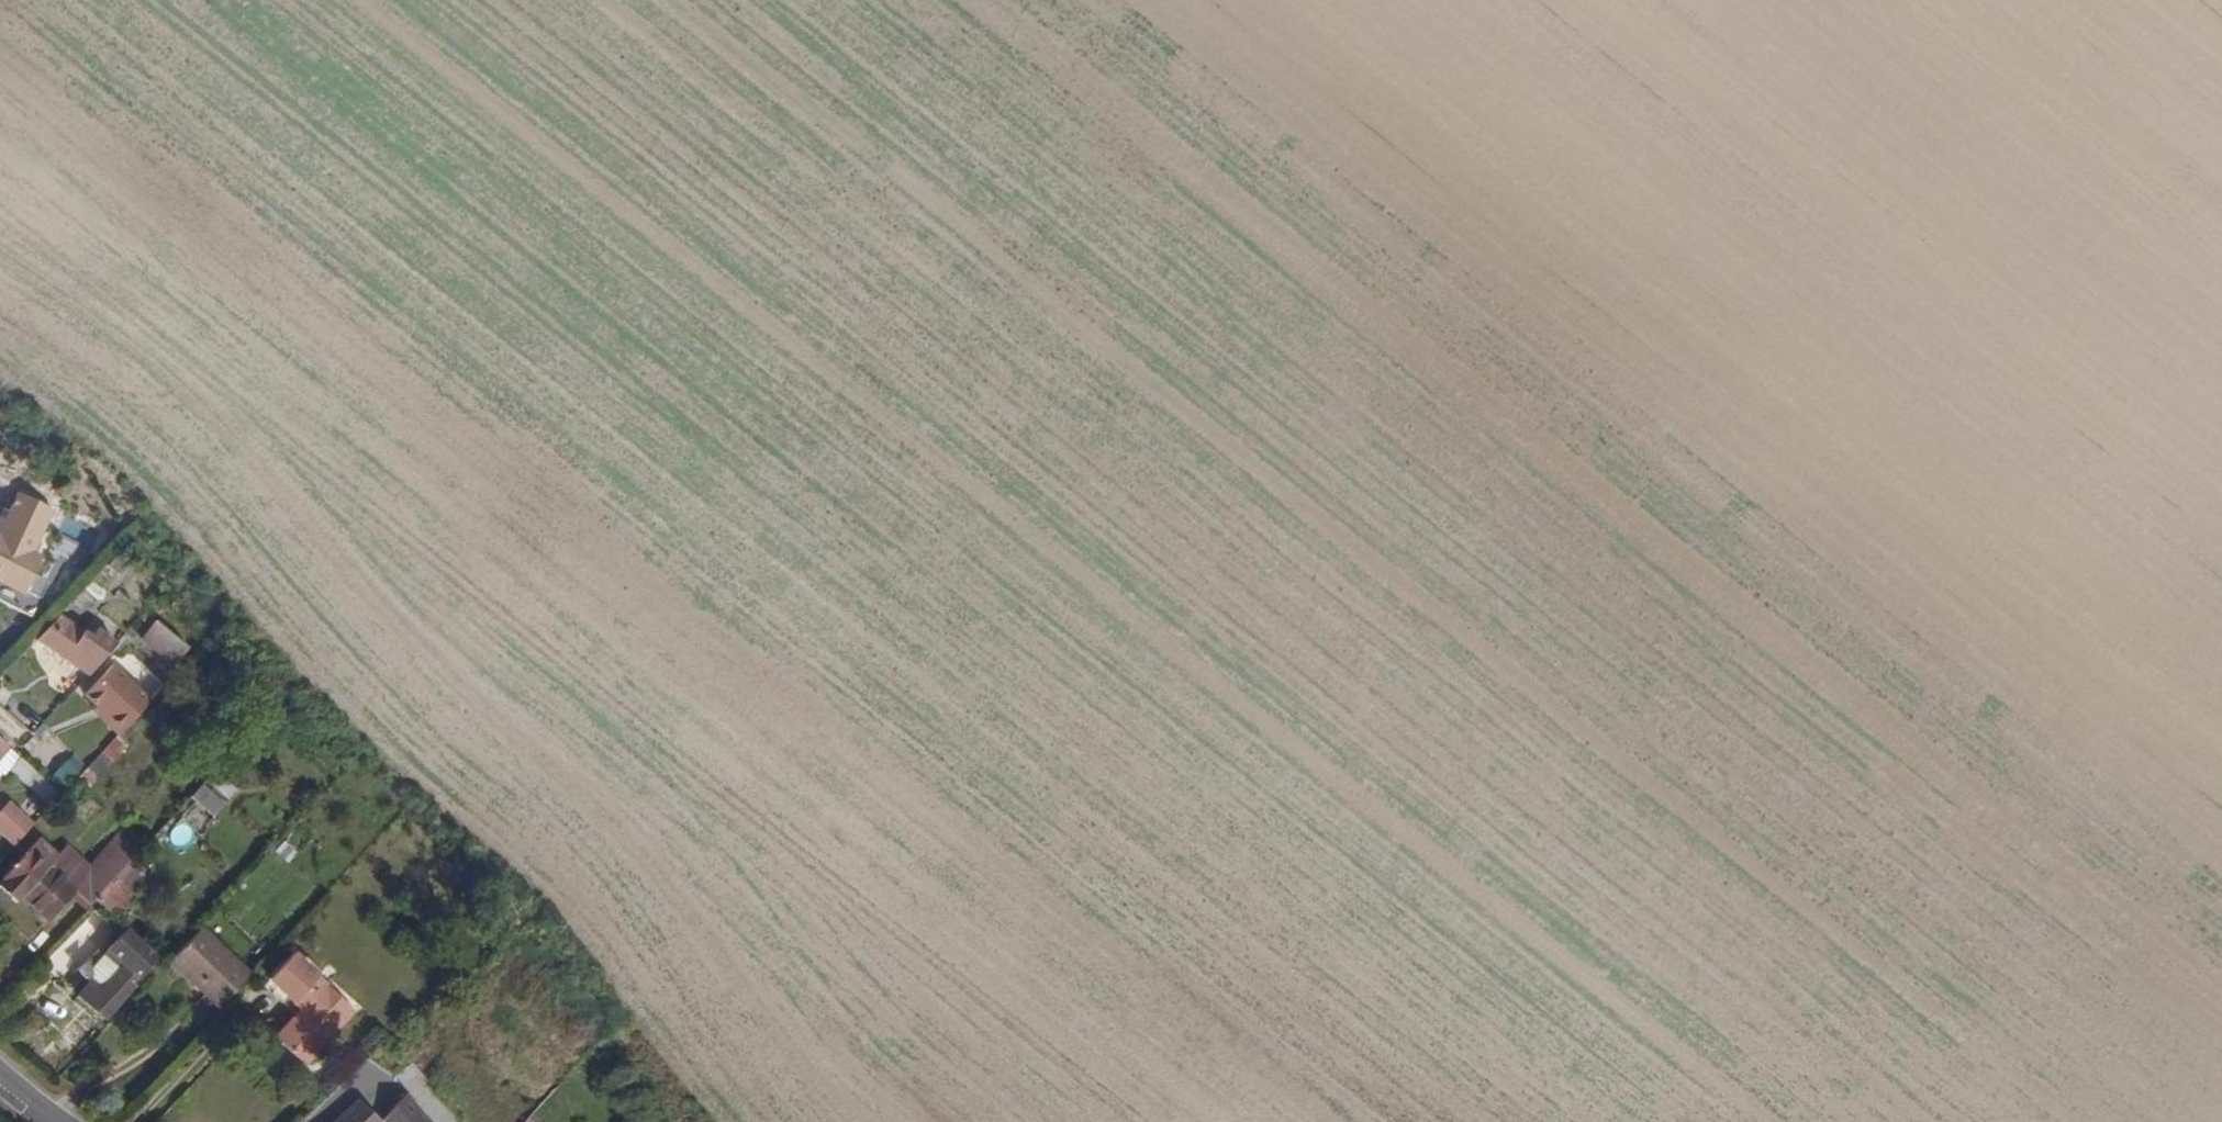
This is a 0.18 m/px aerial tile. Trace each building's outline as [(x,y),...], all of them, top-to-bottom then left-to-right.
[(34,548),(54,510),(17,490),(0,523),(0,600),(31,616),(50,581),(34,572),(44,554),(34,548)] [(35,641),(92,674),(122,641),(101,626),(94,634),(61,615),(35,641)] [(158,618),(141,638),(176,666),(192,646),(158,618)] [(115,663),(85,696),(102,712),(101,719),(118,735),(152,700),(115,663)] [(128,744),(118,735),(79,778),(89,787),(121,752),(128,744)] [(12,749),(0,737),(0,761),(12,749)] [(38,741),(28,752),(65,787),(75,776),(38,741)] [(216,817),(229,802),(204,782),(192,797),(206,809),(216,817)] [(0,811),(0,833),(15,847),(36,824),(10,800),(0,811)] [(59,854),(41,837),(1,879),(33,909),(48,923),(75,895),(88,908),(97,898),(136,856),(144,847),(125,829),(90,865),(68,844),(59,854)] [(113,912),(117,916),(156,874),(136,856),(97,898),(101,902),(113,912)] [(164,960),(128,927),(106,951),(124,968),(142,984),(164,960)] [(250,972),(204,929),(172,964),(218,1006),(250,972)] [(296,1004),(324,975),(297,949),(269,978),(296,1004)] [(86,972),(93,979),(105,990),(124,968),(106,951),(86,972)] [(142,984),(124,968),(105,990),(93,979),(80,993),(109,1019),(142,984)] [(362,1012),(324,975),(296,1004),(272,1029),(309,1066),(362,1012)] [(383,1121),(433,1121),(407,1096),(381,1121),(383,1121)] [(332,1121),(380,1121),(381,1121),(358,1097),(332,1121)]
